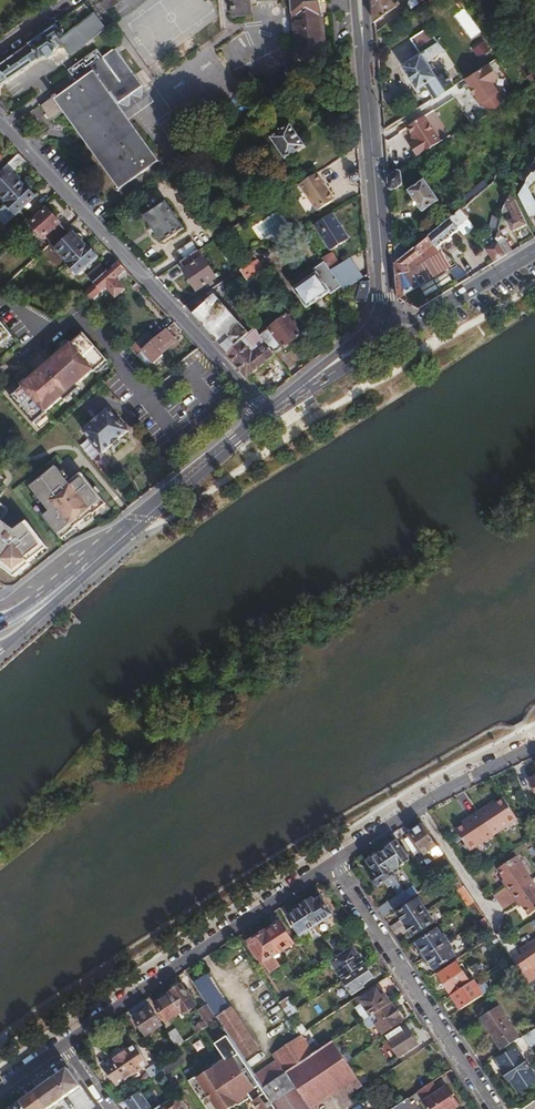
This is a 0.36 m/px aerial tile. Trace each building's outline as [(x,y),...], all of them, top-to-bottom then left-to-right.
[(108,11),(125,0),(101,0),(108,11)] [(233,13),(253,12),(252,0),(232,0),(233,13)] [(283,4),(293,4),(298,59),(327,58),(322,0),(282,0),(283,4)] [(375,9),(376,20),(401,3),(398,0),(397,0),(395,2),(394,0),(374,0),(375,9)] [(86,1),(66,16),(70,22),(80,15),(84,20),(61,37),(59,35),(64,31),(64,30),(64,28),(62,27),(61,27),(60,28),(56,23),(30,41),(29,41),(0,62),(0,82),(36,56),(41,57),(42,55),(45,54),(47,54),(54,49),(54,47),(60,43),(61,45),(65,43),(72,52),(106,27),(95,13),(93,14),(89,9),(91,7),(86,1)] [(429,25),(411,37),(420,53),(403,64),(418,87),(426,83),(436,97),(439,96),(443,97),(453,91),(453,86),(456,84),(447,69),(440,73),(433,62),(430,64),(428,61),(445,49),(429,25)] [(479,57),(489,50),(483,42),(473,50),(479,57)] [(135,73),(116,48),(75,77),(79,82),(58,98),(57,97),(41,108),(52,122),(64,114),(120,189),(161,160),(119,104),(109,91),(135,73)] [(349,49),(329,63),(332,67),(343,60),(351,63),(349,49)] [(501,78),(493,65),(469,80),(485,106),(487,104),(493,113),(513,101),(506,91),(503,93),(497,83),(501,78)] [(46,131),(34,114),(26,119),(39,136),(46,131)] [(444,144),(426,116),(402,132),(419,159),(444,144)] [(291,125),(272,138),(287,160),(307,146),(291,125)] [(19,153),(0,173),(0,193),(9,203),(25,187),(13,174),(26,161),(19,153)] [(529,210),(534,206),(534,196),(531,189),(534,184),(534,157),(523,175),(529,180),(520,194),(529,210)] [(356,171),(352,174),(352,180),(356,182),(359,180),(361,178),(361,173),(356,171)] [(402,185),(403,172),(400,171),(390,177),(391,190),(394,191),(402,185)] [(300,184),(318,211),(335,200),(317,173),(300,184)] [(464,207),(494,182),(491,177),(461,202),(464,207)] [(425,181),(409,192),(423,211),(439,200),(425,181)] [(37,196),(27,185),(25,187),(9,203),(8,205),(19,215),(37,196)] [(516,198),(512,196),(506,209),(505,213),(511,209),(513,213),(510,215),(512,220),(511,221),(516,231),(531,225),(516,198)] [(167,203),(145,216),(163,243),(184,229),(167,203)] [(47,236),(52,242),(66,229),(61,223),(63,221),(48,206),(31,224),(45,238),(47,236)] [(0,212),(0,226),(2,228),(15,217),(6,207),(0,212)] [(462,208),(430,236),(441,252),(445,250),(441,247),(461,230),(459,228),(469,219),(462,208)] [(331,214),(312,226),(328,251),(346,239),(331,214)] [(52,242),(71,262),(87,246),(75,233),(74,234),(72,231),(70,233),(66,229),(52,242)] [(500,242),(508,255),(514,251),(510,244),(508,244),(500,230),(497,238),(500,242)] [(441,252),(430,236),(405,256),(397,262),(401,298),(445,270),(436,256),(441,252)] [(184,261),(199,250),(194,241),(178,252),(184,261)] [(396,242),(397,262),(405,256),(405,242),(396,242)] [(500,242),(488,250),(496,262),(508,255),(500,242)] [(71,262),(69,264),(79,275),(98,256),(88,245),(87,246),(71,262)] [(332,270),(343,286),(345,289),(363,278),(352,261),(368,252),(368,247),(332,270)] [(184,261),(181,263),(197,290),(217,277),(199,250),(184,261)] [(237,260),(243,268),(250,280),(265,269),(260,262),(263,260),(261,258),(259,259),(252,250),(237,260)] [(97,280),(94,283),(101,291),(107,287),(117,278),(127,269),(119,260),(109,270),(97,280)] [(343,286),(332,270),(326,261),(314,269),(317,273),(295,289),(307,308),(331,292),(332,293),(343,286)] [(90,273),(97,280),(109,270),(102,262),(90,273)] [(243,268),(224,281),(231,292),(250,280),(243,268)] [(127,288),(117,278),(107,287),(116,297),(127,288)] [(101,291),(94,283),(82,294),(91,303),(103,293),(101,291)] [(351,288),(350,292),(353,298),(358,299),(362,286),(357,284),(351,288)] [(210,290),(186,306),(190,310),(228,353),(227,354),(247,377),(277,355),(261,333),(257,327),(249,334),(215,295),(214,296),(210,290)] [(287,315),(261,333),(277,355),(303,336),(287,315)] [(0,320),(0,347),(13,336),(0,320)] [(155,338),(143,349),(154,362),(163,354),(162,352),(177,340),(167,328),(155,338)] [(137,342),(143,349),(155,338),(150,331),(137,342)] [(23,387),(12,397),(36,424),(49,412),(48,411),(94,370),(95,371),(108,359),(84,332),(73,342),(69,339),(51,356),(53,358),(35,374),(33,372),(20,383),(23,387)] [(129,432),(110,409),(84,432),(104,454),(129,432)] [(57,467),(32,487),(52,513),(45,517),(63,540),(107,505),(83,474),(70,484),(57,467)] [(1,519),(0,521),(0,564),(17,577),(32,565),(49,548),(28,522),(16,531),(1,519)] [(516,816),(503,796),(496,801),(487,807),(485,804),(477,809),(495,835),(519,819),(516,816)] [(487,807),(496,801),(495,798),(485,804),(487,807)] [(495,835),(477,809),(470,814),(471,817),(462,823),(456,828),(470,851),(495,835)] [(519,820),(521,823),(529,818),(524,810),(516,816),(519,820)] [(471,817),(470,814),(460,821),(462,823),(471,817)] [(438,847),(423,824),(410,833),(425,855),(438,847)] [(389,849),(381,854),(393,871),(410,859),(398,842),(389,848),(389,849)] [(381,854),(381,853),(370,861),(375,869),(377,873),(374,875),(380,885),(386,882),(389,887),(392,885),(399,895),(378,908),(384,917),(411,899),(393,871),(381,854)] [(503,881),(512,895),(533,879),(517,857),(498,870),(505,880),(503,881)] [(464,886),(458,877),(451,878),(459,890),(464,886)] [(512,895),(520,907),(522,905),(529,915),(534,911),(534,882),(533,879),(512,895)] [(475,902),(464,886),(459,890),(457,891),(468,907),(475,902)] [(313,898),(303,905),(304,906),(317,925),(333,915),(321,898),(316,901),(313,898)] [(406,925),(428,911),(420,899),(398,913),(402,919),(396,923),(391,926),(395,932),(406,925)] [(317,925),(304,906),(288,916),(301,936),(314,927),(318,932),(321,931),(317,925)] [(436,922),(428,911),(406,925),(414,937),(436,922)] [(496,934),(485,918),(479,922),(490,937),(496,934)] [(280,922),(265,932),(279,954),(295,943),(280,922)] [(426,957),(450,941),(445,934),(443,935),(439,929),(417,943),(426,957)] [(265,932),(264,931),(249,942),(264,964),(270,973),(281,966),(275,957),(279,954),(265,932)] [(534,970),(534,939),(530,943),(532,945),(522,952),(523,954),(513,960),(529,984),(534,980),(534,971),(534,970)] [(455,948),(450,941),(426,957),(435,971),(457,956),(453,950),(455,948)] [(532,945),(530,943),(520,950),(522,952),(532,945)] [(344,981),(367,965),(354,946),(331,962),(344,981)] [(458,961),(438,975),(450,993),(470,980),(458,961)] [(375,977),(367,965),(344,981),(353,994),(364,987),(363,985),(375,977)] [(202,969),(189,977),(200,992),(212,983),(207,974),(205,975),(202,969)] [(452,996),(461,1009),(462,1010),(484,995),(484,994),(475,981),(475,980),(452,995),(452,996)] [(212,983),(200,992),(208,1005),(219,1019),(229,1036),(244,1059),(258,1050),(212,983)] [(169,995),(156,1003),(168,1021),(183,1012),(184,1014),(196,1006),(182,985),(169,994),(169,995)] [(371,1017),(392,1003),(386,994),(382,996),(378,990),(360,1002),(362,1004),(371,1017)] [(314,993),(308,997),(311,1002),(318,998),(315,994),(314,993)] [(279,1003),(284,1009),(289,1017),(298,1011),(294,1006),(288,997),(279,1003)] [(163,1026),(145,999),(130,1009),(135,1016),(134,1017),(147,1037),(163,1026)] [(300,1002),(294,1006),(298,1011),(303,1007),(300,1002)] [(404,1021),(392,1003),(371,1017),(366,1020),(370,1027),(375,1024),(376,1024),(383,1035),(404,1021)] [(364,1021),(371,1017),(362,1004),(356,1008),(364,1021)] [(198,1033),(219,1019),(208,1005),(199,1011),(206,1021),(202,1024),(201,1023),(197,1025),(198,1026),(195,1028),(198,1033)] [(481,1018),(502,1051),(521,1038),(499,1006),(481,1018)] [(168,1033),(169,1034),(177,1047),(185,1041),(176,1027),(168,1033)] [(412,1056),(422,1050),(419,1045),(409,1028),(389,1041),(399,1058),(410,1051),(412,1056)] [(527,1037),(533,1046),(534,1045),(534,1032),(527,1037)] [(208,1108),(227,1108),(237,1102),(238,1101),(238,1100),(245,1096),(245,1095),(249,1092),(251,1095),(261,1108),(277,1108),(263,1088),(255,1075),(244,1059),(229,1036),(217,1044),(228,1061),(224,1064),(223,1063),(216,1067),(199,1078),(198,1079),(199,1080),(192,1085),(208,1108)] [(311,1107),(334,1092),(344,1108),(356,1101),(351,1094),(363,1086),(334,1041),(315,1054),(286,1073),(263,1088),(277,1108),(313,1108),(311,1107)] [(286,1073),(315,1054),(306,1041),(277,1060),(286,1073)] [(114,1059),(112,1060),(119,1070),(121,1068),(128,1079),(150,1064),(136,1044),(114,1059)] [(497,1060),(504,1070),(503,1071),(509,1081),(511,1080),(519,1093),(534,1082),(534,1074),(517,1047),(497,1060)] [(162,1071),(165,1076),(186,1061),(181,1054),(160,1069),(162,1071)] [(103,1066),(117,1086),(128,1079),(121,1068),(119,1070),(112,1060),(103,1066)] [(263,1088),(286,1073),(277,1060),(255,1075),(263,1088)] [(146,1070),(152,1078),(162,1071),(160,1069),(156,1063),(146,1070)] [(27,1108),(49,1108),(81,1086),(69,1068),(21,1102),(27,1108)] [(189,1081),(192,1085),(199,1080),(198,1079),(199,1078),(198,1077),(197,1077),(189,1081)] [(433,1082),(409,1098),(412,1103),(413,1103),(415,1101),(421,1097),(424,1100),(430,1108),(454,1108),(459,1105),(447,1087),(439,1092),(433,1082)] [(132,1108),(153,1108),(141,1092),(127,1102),(132,1108)] [(239,1103),(251,1095),(249,1092),(245,1095),(245,1096),(238,1100),(238,1101),(237,1102),(238,1103),(239,1103)] [(177,1095),(162,1105),(164,1108),(187,1108),(177,1095)] [(415,1101),(413,1103),(412,1103),(409,1098),(393,1108),(413,1108),(414,1108),(420,1108),(415,1101)]
